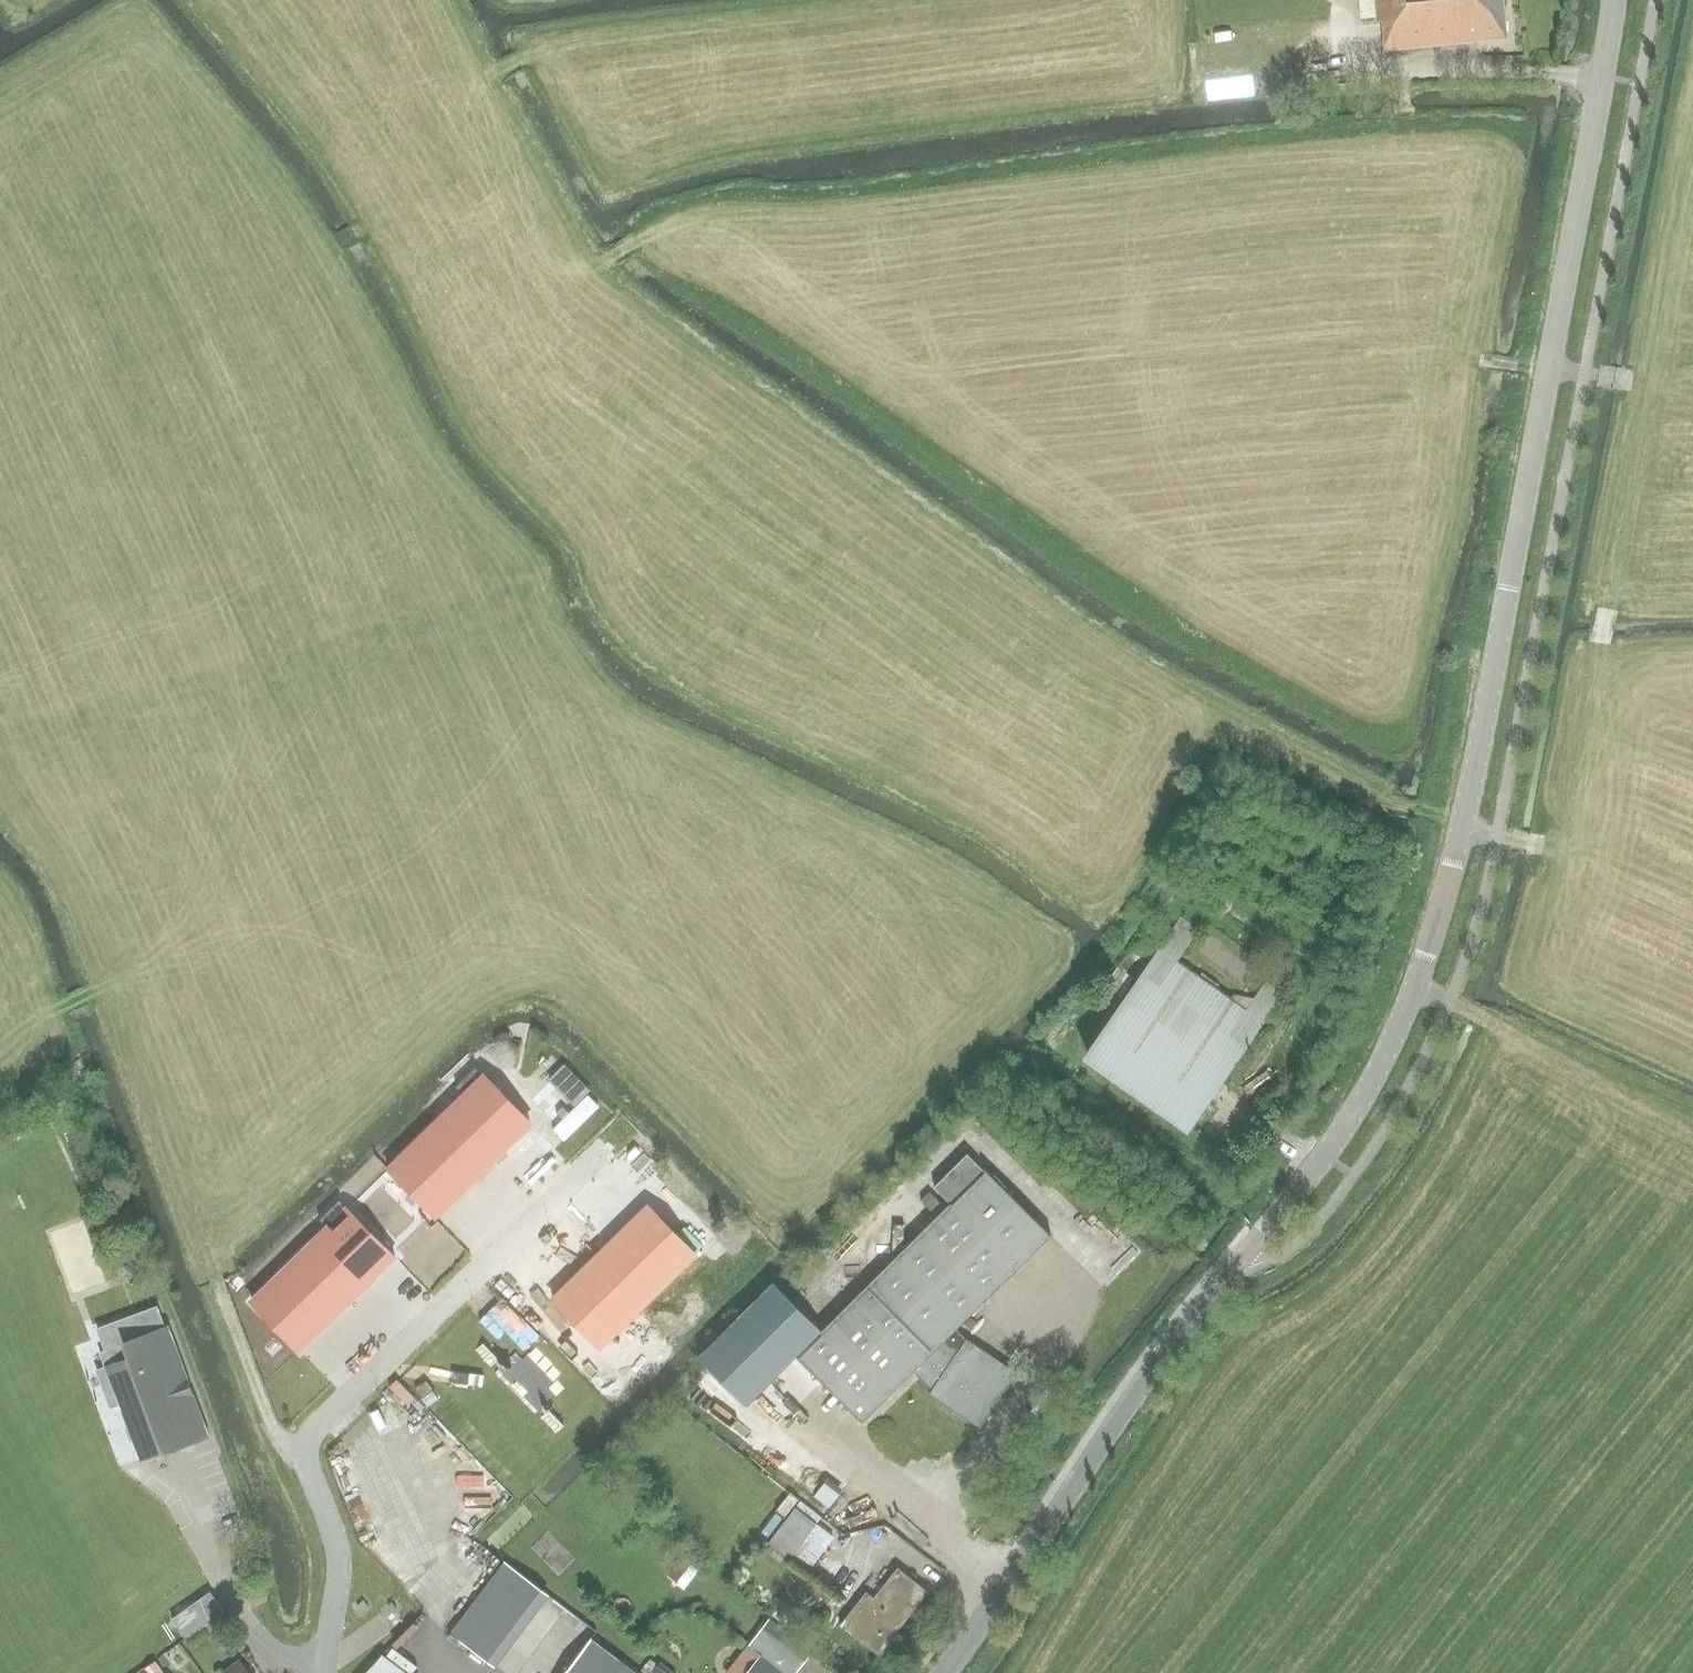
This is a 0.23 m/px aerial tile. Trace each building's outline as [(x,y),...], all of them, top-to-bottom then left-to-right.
[(1377,22),(1383,21),(1385,50),(1507,38),(1503,0),(1376,0),(1377,22)] [(1228,66),(1228,53),(1213,53),(1214,77),(1251,75),(1250,65),(1228,66)] [(1200,929),(1182,917),(1088,1050),(1193,1124),(1287,991),(1269,978),(1246,1010),(1177,962),(1200,929)] [(1157,928),(1148,921),(1140,933),(1149,939),(1157,928)] [(389,1167),(435,1215),(531,1122),(484,1075),(436,1121),(389,1167)] [(599,1108),(587,1096),(553,1129),(565,1140),(599,1108)] [(953,1203),(911,1245),(833,1322),(825,1331),(774,1282),(700,1355),(749,1404),(797,1357),(863,1422),(864,1421),(862,1419),(913,1369),(933,1389),(930,1393),(980,1427),(1017,1372),(967,1339),(955,1327),(1048,1235),(1051,1236),(1052,1235),(985,1168),(984,1169),(968,1153),(936,1185),(953,1203)] [(695,1254),(649,1206),(553,1299),(600,1347),(695,1254)] [(347,1208),(252,1301),(298,1348),(393,1256),(347,1208)] [(534,1292),(526,1303),(547,1319),(555,1308),(534,1292)] [(540,1334),(503,1296),(480,1319),(489,1328),(497,1321),(525,1349),(540,1334)] [(133,1438),(141,1459),(164,1450),(165,1452),(182,1445),(182,1447),(193,1444),(192,1442),(209,1435),(169,1327),(165,1328),(157,1307),(99,1329),(107,1351),(102,1353),(107,1367),(98,1371),(111,1406),(120,1403),(129,1428),(127,1429),(131,1439),(133,1438)] [(843,1489),(828,1478),(816,1494),(830,1505),(843,1489)] [(790,1558),(817,1523),(796,1507),(769,1542),(790,1558)] [(682,1557),(673,1570),(689,1583),(699,1570),(682,1557)] [(549,1593),(506,1560),(452,1631),(496,1664),(549,1593)] [(929,1591),(898,1567),(874,1597),(867,1591),(841,1624),(879,1655),(929,1591)] [(186,1638),(225,1612),(210,1592),(172,1618),(186,1638)] [(813,1651),(770,1619),(727,1672),(795,1672),(813,1651)] [(591,1639),(565,1672),(636,1672),(591,1639)] [(364,1672),(411,1672),(383,1653),(364,1672)] [(240,1659),(221,1672),(250,1672),(240,1659)] [(155,1660),(145,1668),(149,1672),(164,1672),(155,1660)]
